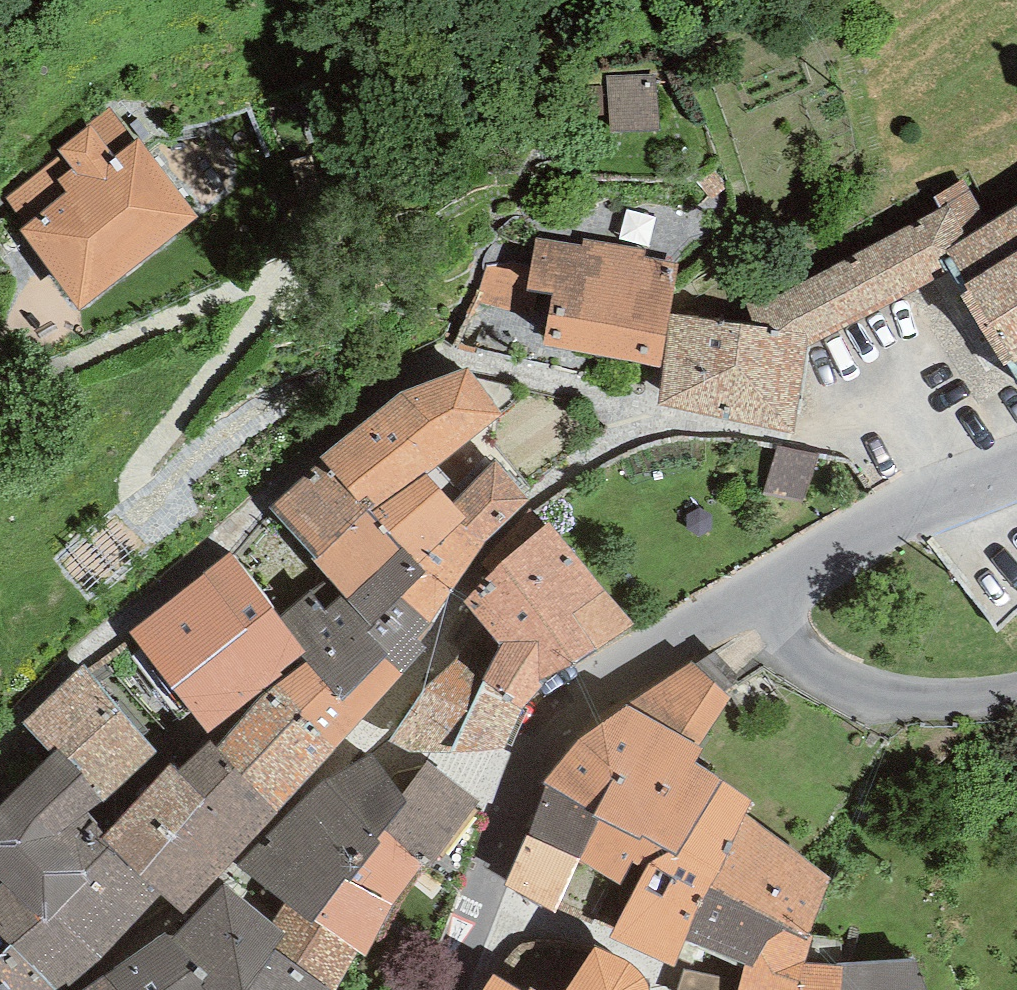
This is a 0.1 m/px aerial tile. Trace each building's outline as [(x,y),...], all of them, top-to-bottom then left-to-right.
[(659,130),(653,73),(607,76),(608,86),(610,116),(612,132),(659,130)] [(610,116),(608,86),(588,87),(590,117),(610,116)] [(79,310),(198,217),(138,138),(134,141),(110,107),(86,124),(88,127),(57,149),(60,154),(5,199),(25,226),(20,230),(79,310)] [(963,180),(934,198),(941,208),(801,280),(746,302),(751,324),(806,335),(808,343),(934,279),(930,273),(943,266),(938,258),(948,254),(946,250),(990,224),(963,180)] [(946,250),(948,254),(966,284),(970,291),(960,295),(980,324),(1004,366),(1016,360),(1016,208),(990,224),(946,250)] [(660,367),(678,264),(644,257),(646,249),(584,238),(582,244),(537,238),(526,290),(553,293),(543,346),(660,367)] [(658,406),(794,433),(808,343),(806,335),(751,324),(673,314),(658,406)] [(402,392),(321,457),(357,499),(353,501),(365,514),(426,475),(503,414),(468,367),(402,392)] [(497,459),(451,503),(486,544),(528,501),(497,459)] [(353,501),(317,463),(270,507),(316,556),(311,561),(328,579),(347,599),(400,550),(365,514),(353,501)] [(821,488),(783,471),(768,503),(807,521),(821,488)] [(450,589),(486,544),(451,503),(426,475),(365,514),(400,550),(450,589)] [(493,574),(464,602),(500,646),(483,681),(520,710),(543,680),(634,625),(549,524),(544,528),(531,509),(480,565),(493,574)] [(450,589),(400,550),(347,599),(373,628),(368,632),(402,675),(427,647),(419,639),(450,589)] [(279,619),(230,555),(127,632),(208,734),(301,656),(305,652),(279,619)] [(328,579),(279,619),(305,652),(301,656),(308,662),(276,687),(334,747),(402,675),(368,632),(373,628),(347,599),(328,579)] [(85,665),(23,723),(52,756),(58,748),(104,798),(158,754),(144,737),(174,712),(180,720),(189,713),(126,642),(88,670),(85,665)] [(483,681),(457,659),(425,684),(389,740),(388,742),(412,753),(420,753),(424,753),(505,749),(524,713),(520,710),(483,681)] [(692,661),(627,704),(697,745),(730,698),(692,661)] [(334,747),(276,687),(259,701),(217,748),(277,813),(334,747)] [(697,745),(627,704),(578,738),(540,783),(546,788),(600,819),(582,861),(633,892),(649,866),(666,852),(676,856),(723,782),(695,762),(703,749),(697,745)] [(205,798),(248,842),(270,821),(277,813),(217,748),(210,742),(194,756),(179,772),(205,798)] [(52,756),(0,808),(0,878),(87,812),(104,798),(58,748),(52,756)] [(511,753),(505,749),(424,753),(420,753),(427,759),(437,768),(478,801),(492,804),(511,753)] [(327,780),(238,865),(283,905),(313,924),(345,880),(350,884),(382,844),(377,839),(384,830),(407,803),(402,794),(372,753),(327,780)] [(437,768),(427,759),(402,794),(407,803),(384,830),(423,865),(431,868),(478,801),(437,768)] [(103,838),(141,874),(205,798),(179,772),(171,765),(108,832),(103,838)] [(752,799),(723,782),(676,856),(666,852),(649,866),(633,892),(609,937),(673,967),(684,942),(744,965),(755,961),(770,937),(787,927),(807,938),(831,879),(745,814),(752,799)] [(600,819),(546,788),(525,835),(582,861),(600,819)] [(248,842),(205,798),(141,874),(161,893),(183,913),(248,842)] [(87,812),(0,878),(0,881),(1,882),(2,884),(44,924),(56,914),(101,958),(161,893),(141,874),(103,838),(108,832),(92,816),(87,812)] [(423,865),(384,830),(377,839),(382,844),(350,884),(345,880),(313,924),(357,952),(366,956),(392,905),(423,865)] [(582,861),(525,835),(504,885),(555,913),(582,861)] [(2,884),(0,885),(0,930),(15,945),(58,989),(65,981),(70,984),(101,958),(56,914),(44,924),(2,884)] [(171,939),(208,977),(201,986),(205,989),(331,989),(273,950),(284,933),(272,924),(223,884),(171,939)] [(283,905),(272,924),(284,933),(273,950),(331,989),(336,989),(357,952),(313,924),(283,905)] [(807,938),(787,927),(770,937),(755,961),(744,965),(737,989),(839,989),(838,963),(804,962),(814,938),(807,938)] [(15,945),(0,930),(0,958),(15,945)] [(117,989),(205,989),(201,986),(208,977),(171,939),(164,932),(147,946),(105,976),(117,989)] [(15,945),(0,958),(0,989),(58,989),(15,945)] [(595,948),(565,989),(649,989),(646,979),(628,962),(595,948)] [(838,963),(839,989),(927,989),(917,958),(838,963)] [(492,975),(482,989),(519,989),(492,975)] [(82,989),(117,989),(105,976),(82,989)]
